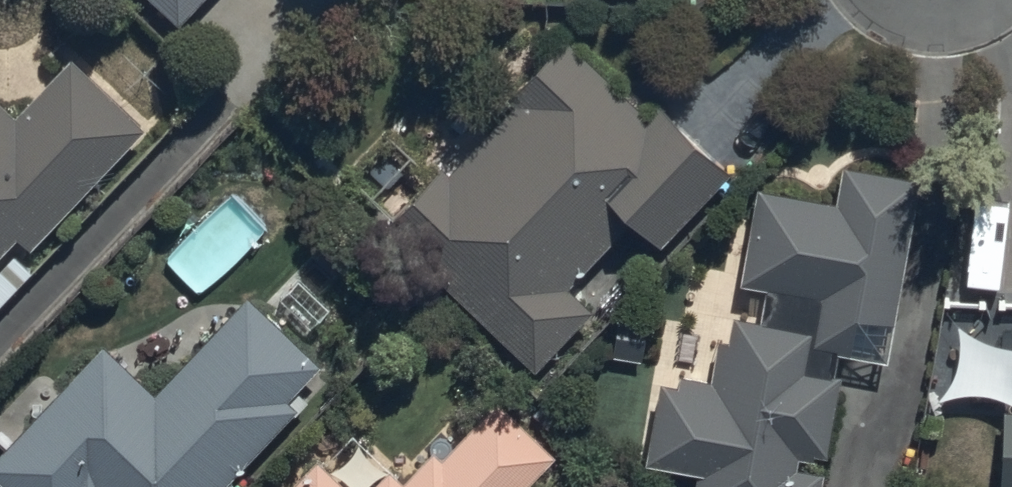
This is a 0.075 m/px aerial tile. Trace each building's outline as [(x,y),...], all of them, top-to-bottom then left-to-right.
[(177,33),(209,0),(143,0),(177,33)] [(387,235),(536,374),(593,313),(573,294),(635,227),(664,254),(733,179),(659,111),(651,120),(568,42),(509,105),(516,111),(451,180),(444,173),(387,235)] [(17,121),(0,105),(0,265),(20,245),(29,254),(145,135),(72,64),(17,121)] [(922,187),(843,172),(836,211),(761,197),(745,289),(772,294),(765,331),(734,325),(730,347),(718,345),(711,386),(683,381),(680,397),(662,394),(649,469),(700,478),(698,486),(824,486),(826,478),(797,473),(799,461),(829,467),(844,381),(836,380),(840,360),(889,369),(922,187)] [(297,413),(289,405),(321,371),(248,302),(157,398),(107,350),(0,463),(0,485),(2,486),(226,486),(297,413)] [(556,464),(497,407),(440,465),(434,459),(407,486),(534,486),(556,464)] [(1006,421),(1003,486),(1011,486),(1011,421),(1006,421)] [(319,467),(300,486),(339,486),(319,467)] [(391,475),(379,486),(404,486),(391,475)]
